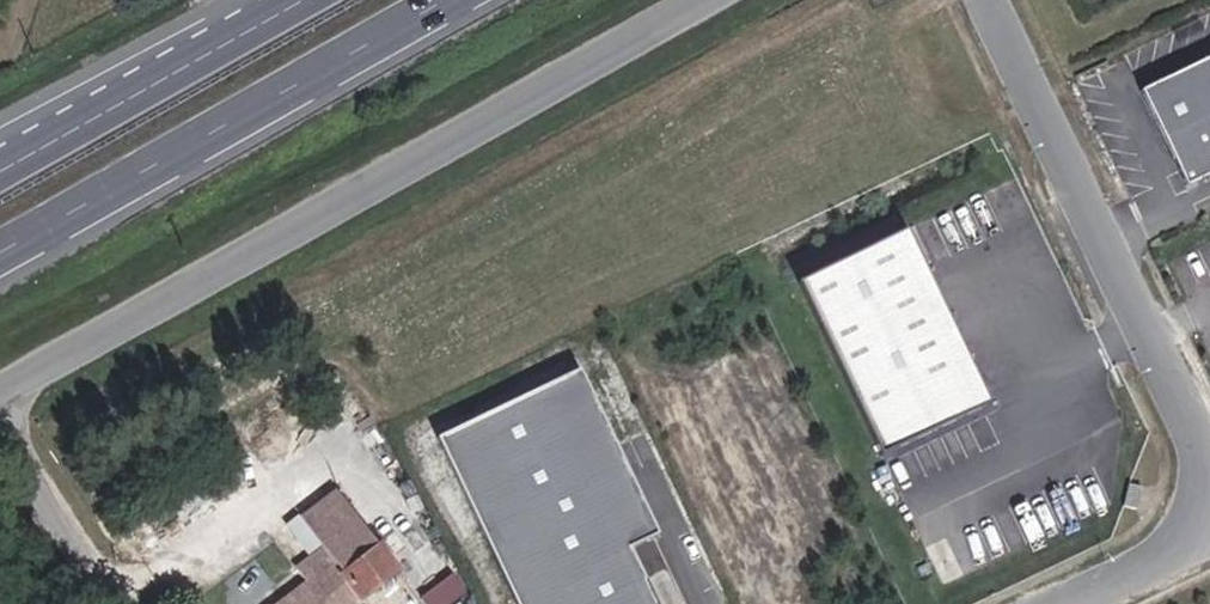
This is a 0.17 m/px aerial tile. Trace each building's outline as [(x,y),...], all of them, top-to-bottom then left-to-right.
[(1138,93),(1184,186),(1209,174),(1209,57),(1138,93)] [(993,403),(910,231),(858,256),(941,428),(993,403)] [(578,374),(436,443),(515,603),(655,603),(630,552),(658,539),(578,374)] [(1139,510),(1144,489),(1132,486),(1127,507),(1139,510)] [(396,574),(340,495),(304,521),(326,550),(301,569),(313,584),(287,603),(355,603),(396,574)]
